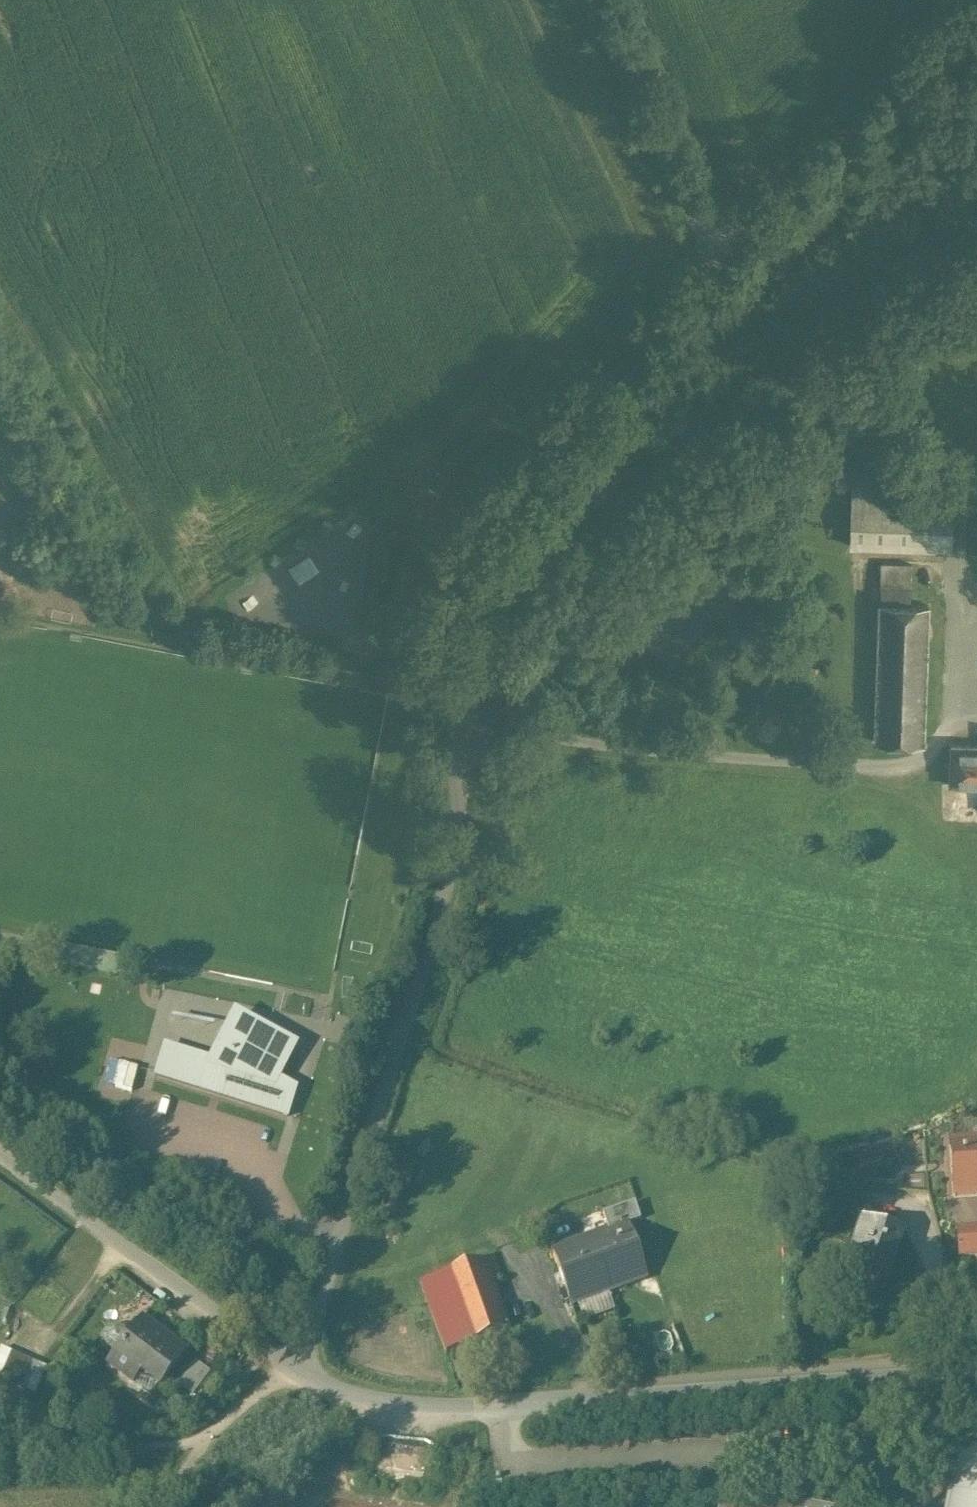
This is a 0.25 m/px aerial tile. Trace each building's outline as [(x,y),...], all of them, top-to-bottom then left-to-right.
[(953,485),(852,481),(849,546),(951,549),(953,485)] [(289,568),(298,585),(319,573),(310,557),(289,568)] [(881,563),(880,587),(910,588),(911,564),(881,563)] [(880,587),(879,603),(910,604),(910,588),(880,587)] [(910,604),(879,603),(874,742),(923,743),(927,605),(910,604)] [(951,744),(949,784),(976,785),(976,745),(951,744)] [(142,963),(44,943),(41,960),(139,979),(142,963)] [(239,1022),(231,1018),(215,1047),(231,1056),(223,1070),(162,1051),(155,1076),(287,1117),(295,1093),(285,1090),(287,1084),(278,1080),(293,1052),(285,1047),(287,1042),(266,1037),(257,1032),(260,1027),(239,1022)] [(947,1140),(952,1200),(976,1198),(976,1138),(947,1140)] [(634,1203),(620,1209),(620,1208),(603,1214),(609,1229),(627,1222),(627,1223),(640,1219),(634,1203)] [(901,1232),(862,1219),(846,1269),(850,1270),(885,1282),(901,1232)] [(609,1229),(551,1250),(571,1304),(608,1291),(608,1292),(646,1277),(627,1223),(627,1222),(609,1229)] [(957,1259),(976,1258),(976,1229),(956,1230),(957,1259)] [(489,1257),(420,1281),(429,1305),(442,1343),(446,1351),(514,1326),(489,1257)] [(159,1334),(142,1321),(130,1337),(116,1356),(108,1366),(132,1383),(150,1396),(157,1386),(158,1387),(183,1354),(158,1335),(159,1334)] [(114,1327),(107,1330),(102,1336),(102,1343),(107,1349),(116,1356),(130,1337),(121,1330),(114,1327)] [(47,1366),(0,1346),(0,1380),(35,1395),(47,1366)] [(441,1434),(382,1423),(376,1458),(435,1469),(441,1434)] [(960,1449),(951,1493),(943,1492),(940,1506),(976,1506),(976,1452),(960,1449)] [(807,1505),(734,1492),(732,1504),(719,1501),(718,1506),(806,1506),(807,1505)]
